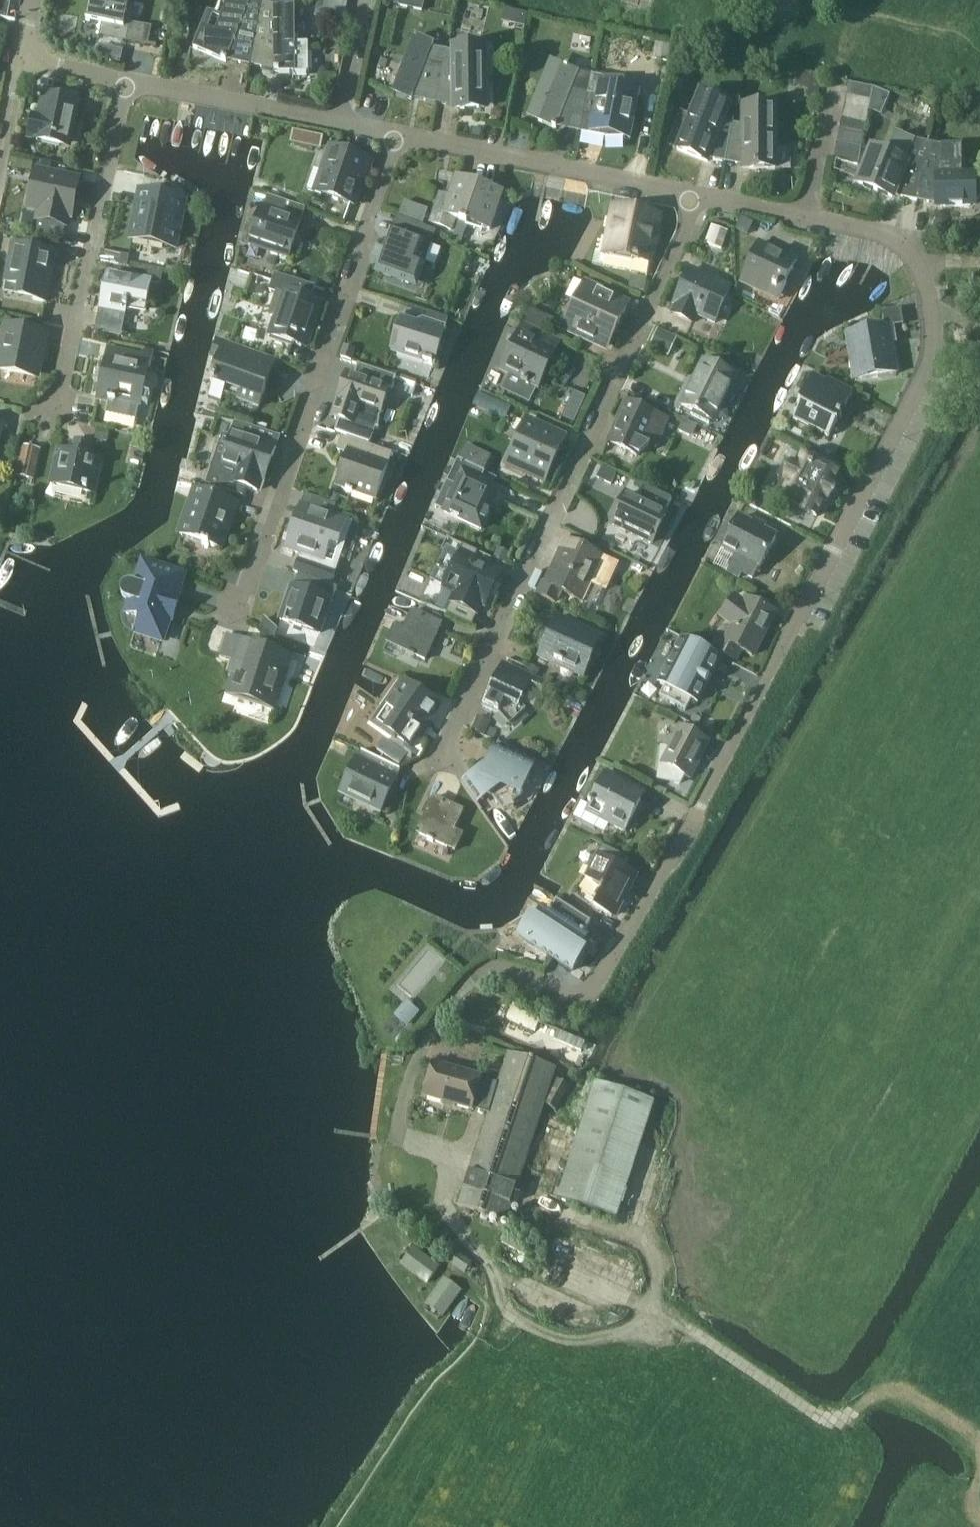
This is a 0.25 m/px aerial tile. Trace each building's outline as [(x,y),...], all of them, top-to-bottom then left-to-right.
[(8,18),(12,0),(0,0),(0,16),(8,18)] [(127,15),(130,0),(91,0),(89,8),(86,21),(103,24),(101,36),(148,46),(152,28),(130,23),(132,16),(127,15)] [(252,65),(264,6),(262,6),(252,4),(242,0),(233,0),(224,20),(208,14),(194,48),(210,55),(226,62),(227,62),(228,60),(251,65),(252,65)] [(315,17),(344,22),(348,3),(331,0),(319,0),(315,17)] [(396,6),(422,11),(425,0),(397,0),(396,6)] [(294,9),(276,9),(264,6),(252,65),(274,69),(275,70),(276,72),(294,72),(294,71),(308,71),(307,43),(294,43),(294,27),(306,27),(306,9),(294,9)] [(527,12),(505,8),(502,19),(516,22),(515,28),(523,30),(527,12)] [(413,97),(437,102),(447,52),(432,49),(434,44),(417,37),(395,92),(412,99),(413,97)] [(454,53),(447,52),(437,102),(454,105),(454,108),(486,108),(486,49),(454,49),(454,53)] [(556,128),(557,126),(582,131),(593,72),(581,70),(583,65),(566,57),(562,66),(539,121),(556,128)] [(639,94),(625,91),(625,79),(625,74),(603,74),(593,72),(582,131),(605,136),(605,138),(624,138),(624,137),(631,138),(639,94)] [(873,88),(851,84),(848,95),(870,99),(873,88)] [(715,157),(714,159),(727,161),(733,126),(723,124),(731,105),(701,93),(679,148),(708,160),(710,155),(715,157)] [(69,141),(78,101),(47,95),(42,117),(32,115),(27,138),(38,140),(68,146),(69,141)] [(848,95),(846,107),(868,112),(870,99),(848,95)] [(868,112),(846,107),(843,119),(865,123),(868,112)] [(751,129),(733,126),(727,161),(745,164),(745,162),(750,162),(750,168),(782,168),(782,109),(751,109),(751,129)] [(843,119),(841,130),(863,135),(865,123),(843,119)] [(323,147),(325,135),(311,133),(307,132),(294,129),(293,129),(290,143),(308,146),(309,144),(323,147)] [(861,146),(863,135),(841,130),(839,141),(861,146)] [(893,196),(895,195),(918,200),(929,144),(916,142),(898,134),(897,135),(898,136),(891,153),(872,146),(867,156),(857,181),(893,196)] [(857,164),(861,146),(839,141),(835,160),(857,164)] [(942,147),(929,144),(918,200),(941,205),(942,206),(972,206),(978,204),(979,201),(979,184),(977,181),(971,179),(961,179),(961,148),(962,148),(962,147),(942,147)] [(329,146),(313,192),(336,198),(355,205),(368,170),(371,171),(374,162),(336,149),(329,146)] [(12,160),(10,169),(33,174),(35,164),(12,160)] [(68,217),(72,218),(79,180),(41,172),(32,194),(29,209),(41,212),(39,220),(66,226),(68,217)] [(430,223),(452,230),(456,218),(491,229),(496,214),(493,213),(500,191),(457,177),(451,198),(440,194),(430,223)] [(264,205),(262,205),(256,228),(250,244),(289,258),(302,221),(306,210),(268,196),(264,205)] [(165,246),(175,248),(183,204),(168,201),(166,211),(141,206),(134,239),(165,245),(165,246)] [(424,225),(429,211),(406,203),(401,217),(424,225)] [(648,274),(650,263),(659,216),(616,208),(607,255),(633,260),(631,271),(648,274)] [(423,267),(437,232),(400,219),(383,268),(398,274),(409,283),(423,267)] [(728,232),(712,226),(706,243),(722,249),(728,232)] [(798,261),(760,244),(745,276),(741,284),(780,302),(783,293),(798,261)] [(48,292),(56,254),(24,247),(15,246),(11,267),(8,282),(18,284),(16,294),(35,297),(47,300),(48,292)] [(103,251),(101,261),(111,263),(127,266),(129,256),(123,255),(103,251)] [(146,280),(159,282),(161,273),(147,270),(146,280)] [(716,281),(691,270),(687,279),(675,306),(678,307),(674,315),(693,323),(696,317),(714,325),(721,312),(732,288),(716,281)] [(123,324),(126,306),(147,307),(152,281),(136,278),(108,273),(106,283),(101,310),(105,311),(103,321),(123,324)] [(644,292),(647,279),(632,276),(629,289),(644,292)] [(624,314),(628,305),(604,293),(603,293),(605,289),(588,281),(575,307),(565,328),(587,338),(604,347),(607,348),(624,314)] [(271,312),(270,312),(270,316),(278,316),(271,335),(302,345),(303,339),(309,341),(322,303),(285,290),(282,297),(277,295),(271,312)] [(522,324),(544,334),(552,319),(528,307),(521,323),(522,324)] [(424,363),(433,365),(444,332),(443,332),(448,318),(429,311),(424,326),(405,320),(395,352),(425,361),(424,363)] [(509,354),(502,371),(539,388),(555,353),(561,342),(544,334),(522,324),(509,354)] [(7,372),(21,370),(38,374),(45,334),(8,326),(0,365),(0,366),(6,367),(7,372)] [(892,336),(896,336),(894,326),(868,330),(848,334),(854,377),(878,377),(898,373),(892,336)] [(659,332),(652,346),(667,353),(674,338),(659,332)] [(222,403),(225,395),(259,408),(270,378),(261,375),(266,361),(242,353),(224,346),(220,357),(218,362),(211,381),(215,383),(209,398),(222,403)] [(346,346),(342,357),(353,361),(356,350),(346,346)] [(153,360),(110,350),(99,397),(110,399),(107,415),(136,422),(140,406),(148,369),(151,369),(153,360)] [(736,375),(705,360),(682,405),(714,420),(736,375)] [(344,382),(348,384),(336,419),(340,420),(336,432),(370,443),(375,428),(379,428),(380,416),(381,416),(394,377),(359,365),(356,375),(348,373),(344,382)] [(826,381),(813,375),(799,403),(801,404),(794,419),(829,437),(837,422),(838,423),(840,418),(841,418),(842,416),(840,415),(843,408),(845,408),(854,392),(827,379),(826,381)] [(569,415),(566,422),(578,428),(582,421),(591,403),(592,401),(579,395),(569,415)] [(671,420),(657,415),(628,402),(612,439),(627,445),(637,456),(647,447),(657,451),(671,420)] [(685,420),(680,431),(691,437),(697,426),(685,420)] [(532,469),(548,476),(565,440),(537,427),(526,422),(515,445),(507,462),(519,468),(532,469)] [(270,455),(274,456),(277,447),(280,437),(247,426),(241,424),(239,430),(234,428),(232,435),(230,435),(225,437),(221,449),(223,453),(225,454),(221,469),(242,475),(238,485),(258,491),(270,455)] [(268,427),(257,424),(256,429),(266,432),(268,427)] [(97,428),(95,440),(108,442),(111,431),(97,428)] [(376,500),(392,455),(371,448),(342,437),(338,451),(348,455),(337,487),(376,500)] [(84,492),(93,494),(101,459),(89,457),(91,443),(77,440),(74,453),(61,450),(53,484),(84,490),(84,492)] [(476,451),(466,446),(459,460),(469,465),(476,451)] [(25,447),(19,476),(35,480),(41,451),(25,447)] [(793,483),(786,497),(803,506),(802,509),(817,516),(826,499),(828,500),(835,486),(832,485),(839,471),(807,455),(800,469),(794,466),(786,480),(793,483)] [(456,486),(444,511),(481,529),(500,491),(494,488),(495,486),(498,479),(469,465),(459,460),(448,483),(456,486)] [(604,470),(600,479),(612,484),(616,475),(604,470)] [(182,535),(220,548),(236,503),(198,489),(182,535)] [(642,540),(650,544),(666,512),(629,494),(614,525),(642,539),(642,540)] [(339,547),(348,521),(333,516),(337,505),(326,501),(322,513),(302,506),(288,549),(325,561),(331,544),(339,547)] [(761,568),(776,537),(740,519),(724,550),(737,556),(732,567),(729,573),(741,578),(743,573),(753,578),(759,567),(761,568)] [(560,590),(583,601),(603,558),(563,539),(559,548),(563,549),(547,583),(543,581),(538,593),(555,601),(560,590)] [(445,551),(432,581),(444,587),(443,589),(454,594),(451,602),(454,603),(449,614),(473,625),(482,607),(486,609),(502,573),(474,560),(478,552),(463,545),(458,557),(445,551)] [(509,556),(497,551),(494,558),(506,563),(509,556)] [(332,587),(336,574),(300,562),(295,575),(332,587)] [(122,594),(124,598),(128,600),(132,601),(128,615),(128,621),(131,626),(135,630),(162,639),(182,576),(144,564),(138,584),(133,582),(129,582),(125,584),(122,586),(121,590),(122,594)] [(311,631),(320,634),(331,601),(292,587),(281,619),(312,629),(311,631)] [(711,650),(736,662),(742,651),(752,656),(773,613),(749,601),(745,606),(735,599),(723,616),(735,625),(728,641),(718,637),(711,650)] [(404,631),(396,627),(388,643),(425,660),(442,625),(413,611),(404,631)] [(434,612),(431,618),(440,622),(443,617),(434,612)] [(265,617),(261,628),(275,640),(278,629),(265,617)] [(542,653),(586,673),(602,637),(558,618),(542,653)] [(249,645),(243,665),(236,663),(237,660),(236,660),(242,642),(225,637),(220,654),(222,657),(234,661),(235,662),(232,673),(233,673),(234,679),(230,692),(233,698),(251,704),(273,711),(275,705),(290,658),(249,645)] [(666,686),(660,697),(686,711),(692,700),(697,703),(719,660),(682,641),(660,683),(666,686)] [(535,680),(540,671),(529,665),(524,675),(535,680)] [(521,673),(518,678),(501,670),(485,706),(499,713),(510,724),(524,710),(520,704),(527,690),(539,696),(544,685),(535,680),(524,675),(521,673)] [(403,682),(376,722),(412,747),(440,707),(403,682)] [(703,716),(699,726),(708,730),(712,721),(703,716)] [(478,718),(473,730),(484,735),(490,723),(478,718)] [(684,776),(690,779),(709,742),(680,727),(669,749),(662,748),(659,779),(681,785),(684,776)] [(384,740),(377,750),(400,766),(407,756),(384,740)] [(496,748),(485,770),(481,768),(479,776),(480,784),(484,792),(491,796),(497,805),(516,792),(521,794),(534,766),(528,764),(531,759),(505,747),(503,752),(496,748)] [(372,807),(380,811),(400,770),(362,752),(343,791),(372,805),(372,807)] [(609,772),(604,782),(588,813),(596,817),(597,816),(625,831),(641,801),(628,794),(634,784),(609,772)] [(435,797),(418,833),(455,851),(463,835),(454,831),(464,811),(435,797)] [(630,883),(633,885),(638,876),(621,868),(626,858),(602,846),(595,861),(598,863),(587,879),(603,891),(595,908),(613,917),(630,883)] [(536,920),(532,918),(520,937),(573,971),(586,952),(583,950),(591,937),(584,933),(591,922),(558,901),(551,911),(544,907),(536,920)] [(398,1016),(401,1018),(408,1024),(418,1012),(409,1004),(398,1016)] [(509,1017),(535,1029),(540,1018),(513,1007),(509,1017)] [(483,1038),(486,1030),(467,1023),(464,1032),(483,1038)] [(554,1041),(581,1052),(585,1043),(558,1031),(554,1041)] [(458,1207),(507,1223),(556,1069),(508,1053),(498,1085),(482,1079),(435,1064),(424,1097),(445,1104),(445,1106),(453,1108),(454,1105),(473,1111),(473,1110),(488,1115),(458,1207)] [(570,1088),(558,1080),(545,1105),(557,1112),(570,1088)] [(596,1084),(559,1200),(617,1219),(655,1103),(596,1084)] [(557,1120),(555,1128),(553,1127),(553,1129),(554,1130),(566,1134),(569,1123),(557,1120)] [(560,1163),(560,1166),(561,1169),(565,1170),(568,1168),(569,1165),(567,1162),(564,1161),(560,1163)] [(411,1248),(408,1246),(399,1259),(403,1262),(400,1265),(427,1285),(441,1265),(414,1245),(411,1248)] [(473,1262),(459,1252),(457,1255),(452,1251),(447,1259),(453,1263),(452,1264),(465,1273),(473,1262)] [(428,1307),(425,1310),(438,1319),(441,1315),(445,1318),(464,1291),(444,1276),(424,1304),(428,1307)]
